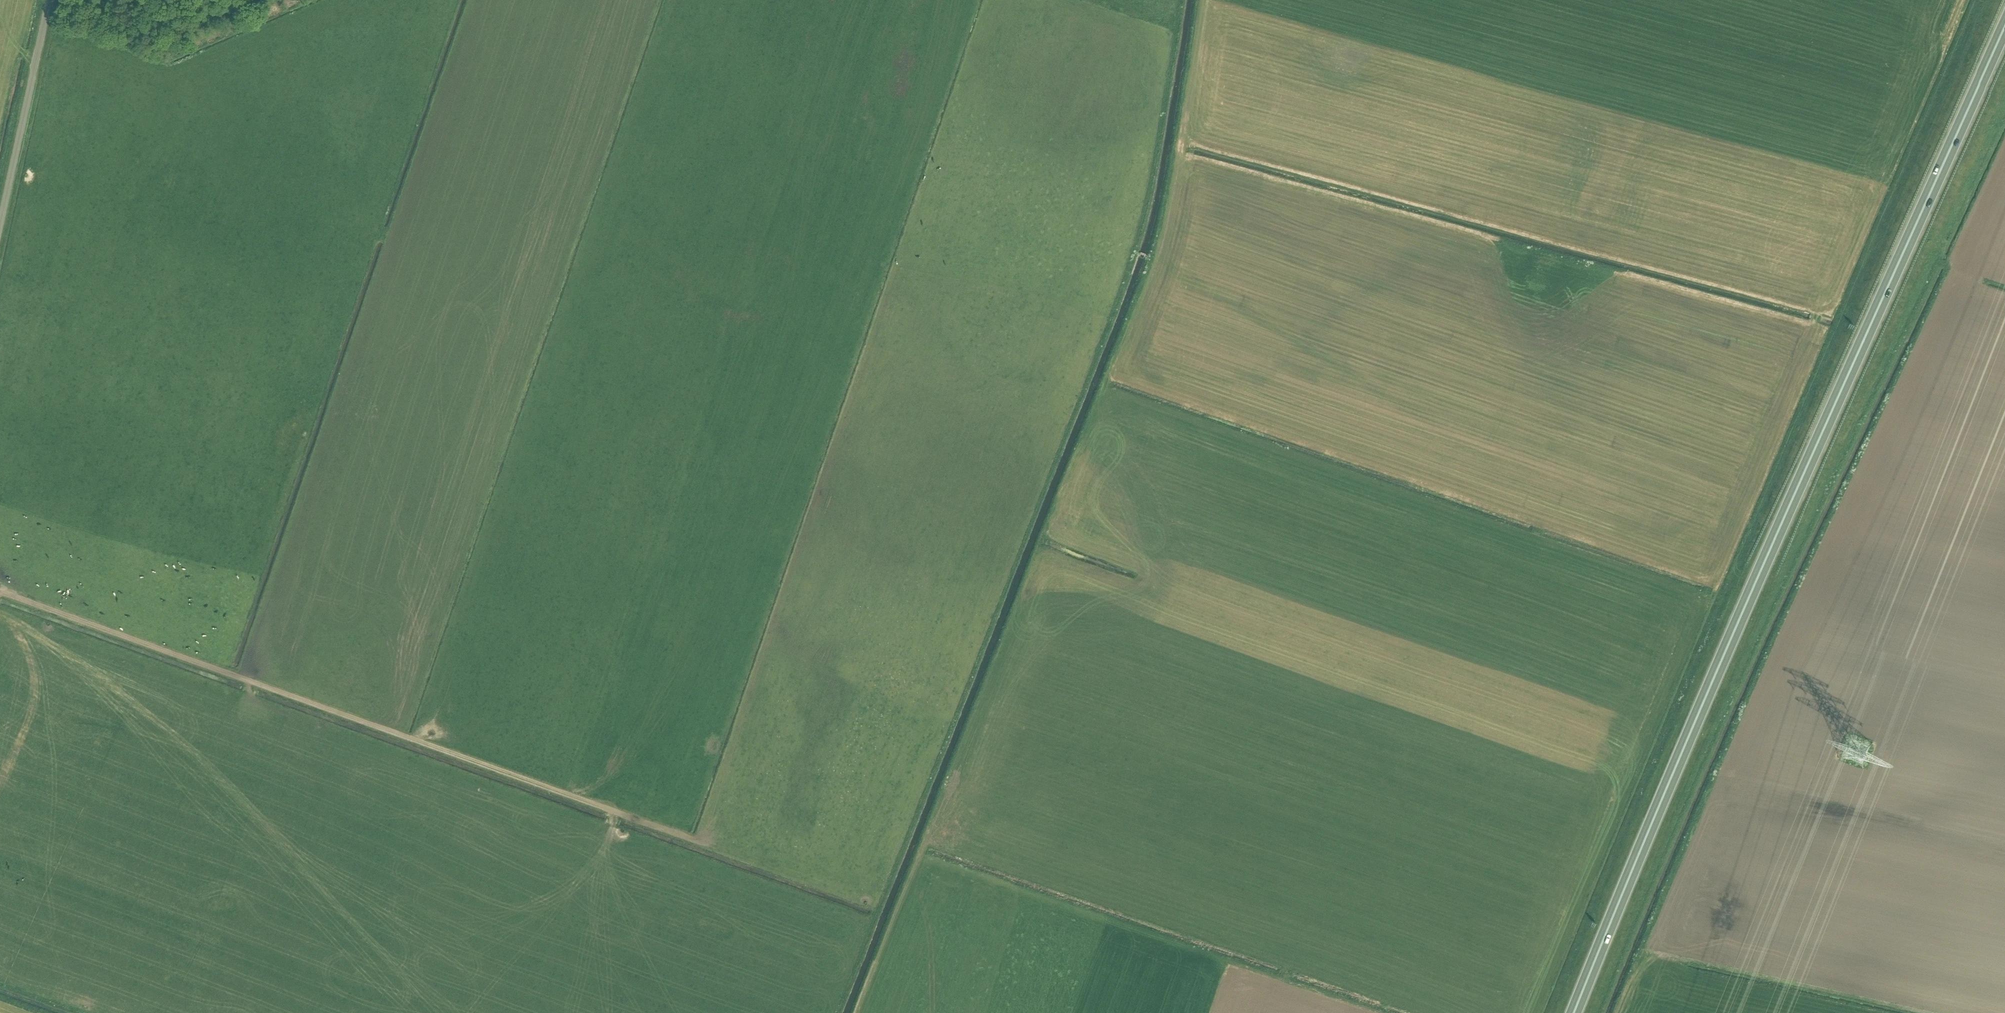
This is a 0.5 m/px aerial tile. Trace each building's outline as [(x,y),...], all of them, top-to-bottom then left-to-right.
[(1644,848),(1649,850),(1659,825),(1654,823),(1644,848)]
